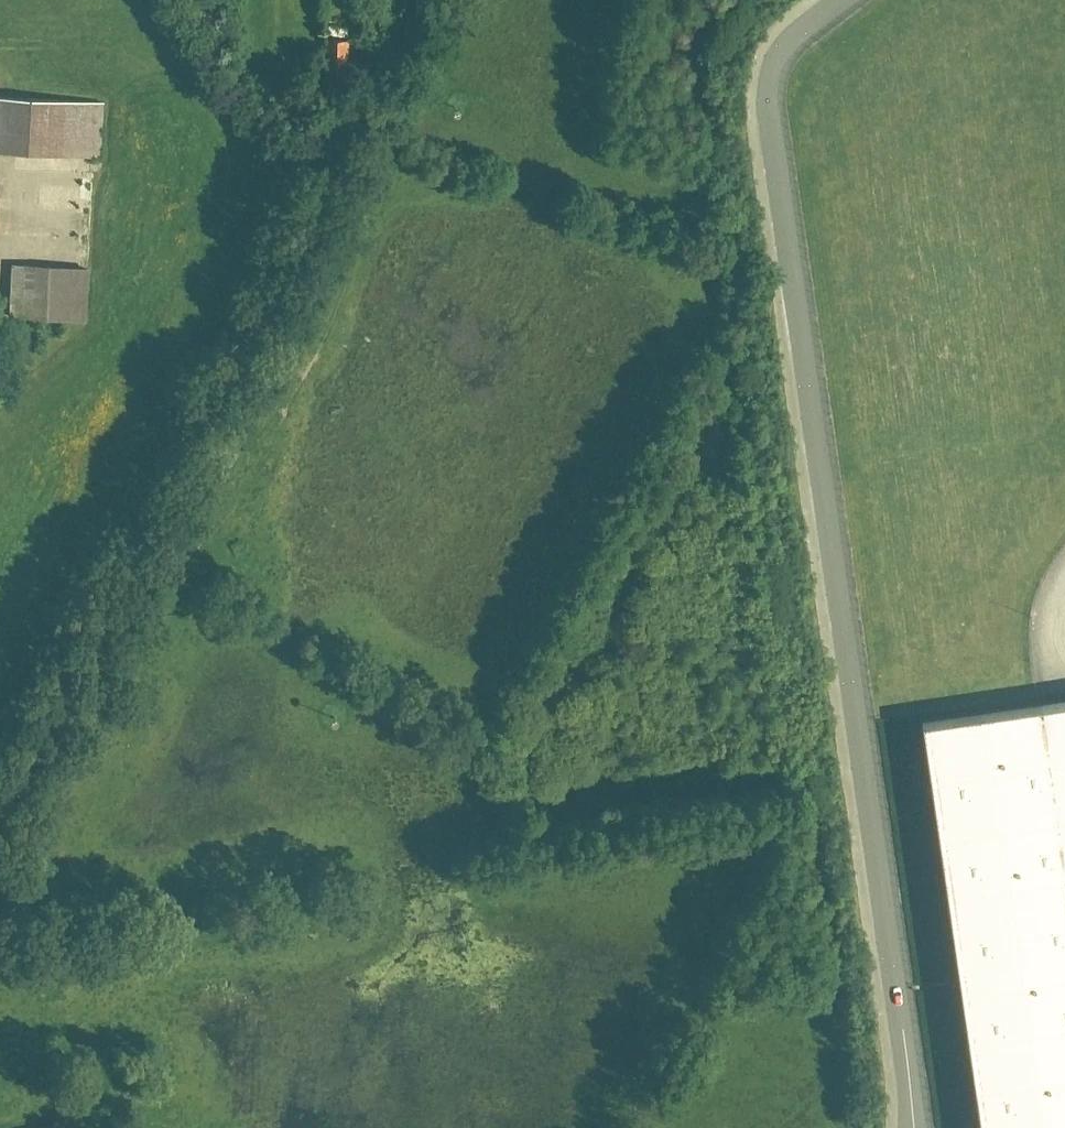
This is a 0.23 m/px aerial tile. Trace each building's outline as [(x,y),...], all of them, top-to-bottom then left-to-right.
[(345,70),(346,35),(322,34),(321,69),(345,70)] [(98,157),(101,108),(0,103),(0,152),(98,157)] [(8,267),(9,319),(83,318),(81,265),(8,267)] [(924,720),(981,1127),(1064,1127),(1064,700),(924,720)]
